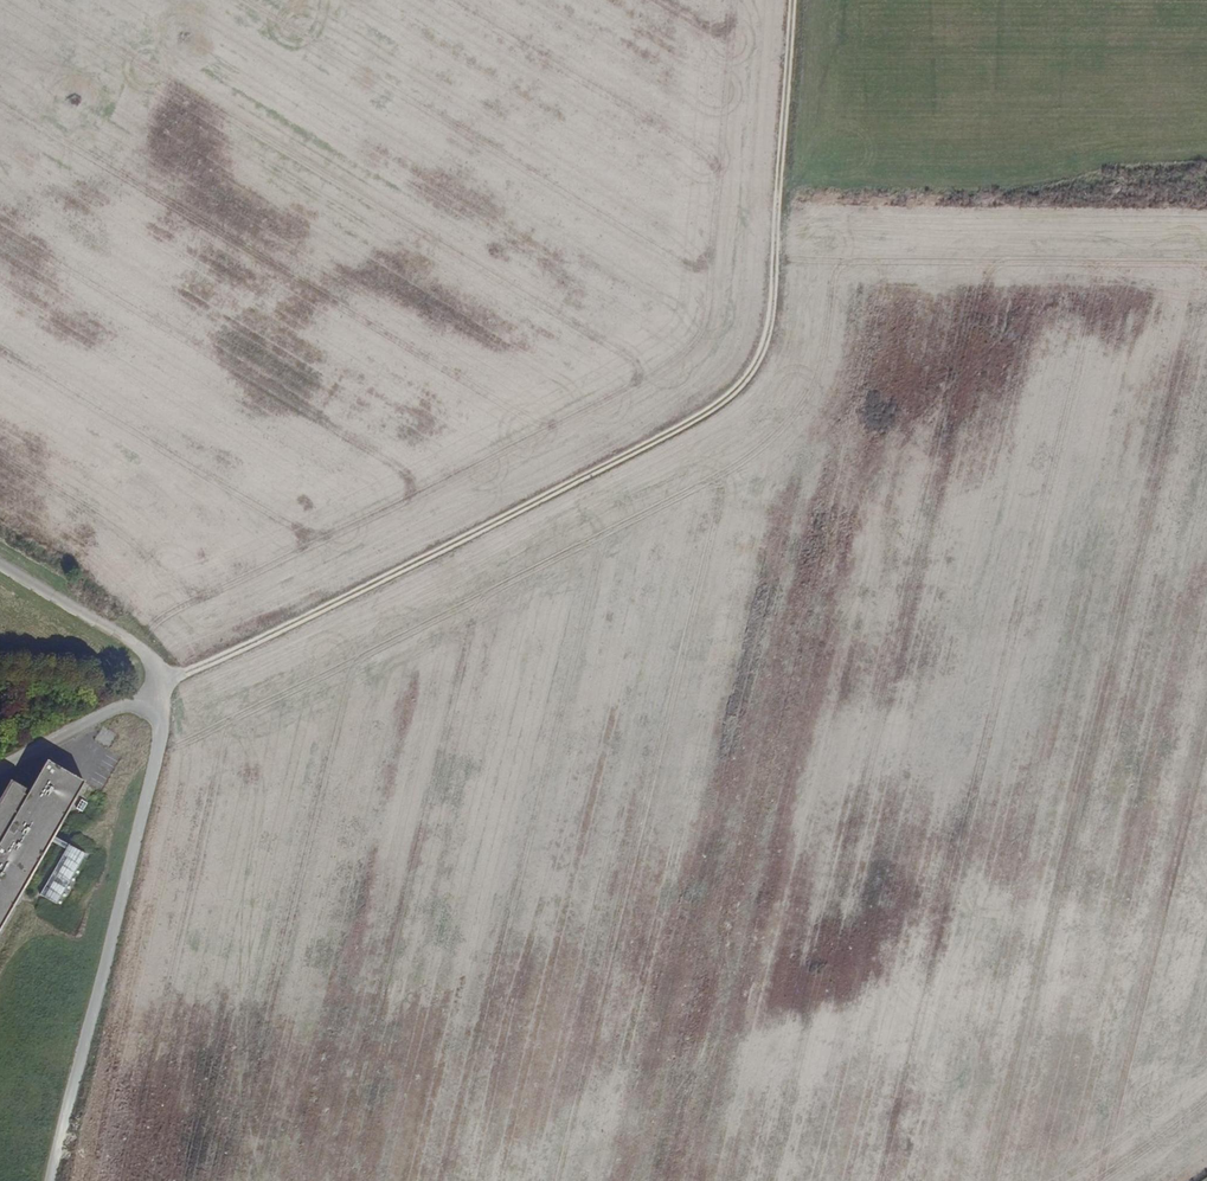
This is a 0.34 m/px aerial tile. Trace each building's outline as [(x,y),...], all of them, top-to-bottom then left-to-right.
[(48,760),(29,791),(12,782),(0,803),(0,929),(87,783),(48,760)] [(61,906),(88,853),(68,843),(41,895),(61,906)]
